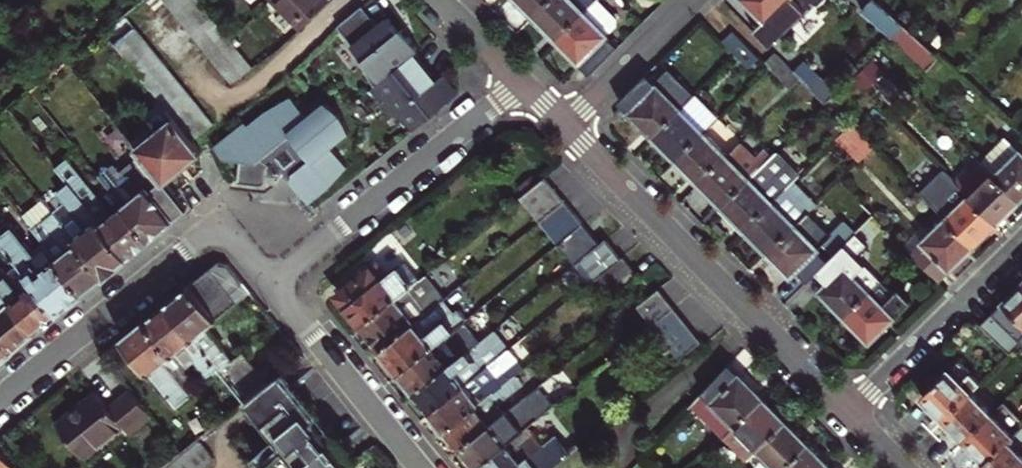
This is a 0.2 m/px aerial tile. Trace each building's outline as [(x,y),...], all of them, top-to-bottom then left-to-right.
[(181,13),(197,0),(171,0),(170,1),(181,13)] [(181,13),(190,25),(211,7),(206,0),(197,0),(181,13)] [(277,3),(308,33),(335,6),(329,0),(280,0),(277,3)] [(552,0),(517,0),(523,5),(535,17),(552,0)] [(574,0),(552,0),(535,17),(546,29),(558,41),(586,13),(574,0)] [(558,41),(568,50),(581,63),(587,57),(602,69),(622,49),(612,38),(621,30),(621,23),(599,0),(598,0),(594,4),(586,13),(558,41)] [(591,0),(574,0),(586,13),(594,4),(591,0)] [(766,21),(755,32),(772,49),(808,12),(797,0),(746,0),(766,21)] [(878,0),(877,0),(865,11),(894,38),(906,26),(878,0)] [(190,25),(200,36),(221,19),(213,10),(211,7),(190,25)] [(132,12),(110,30),(118,40),(140,22),(132,12)] [(366,62),(380,87),(416,58),(420,54),(405,36),(400,40),(394,32),(389,27),(379,35),(363,16),(344,31),(368,61),(366,62)] [(200,36),(209,48),(230,30),(221,19),(200,36)] [(118,40),(127,51),(149,33),(140,22),(118,40)] [(941,59),(906,26),(894,38),(930,71),(941,59)] [(209,48),(220,61),(241,43),(239,40),(230,30),(209,48)] [(127,51),(137,63),(158,45),(149,33),(127,51)] [(762,60),(736,34),(725,45),(751,71),(762,60)] [(241,43),(220,61),(230,74),(252,56),(241,43)] [(158,45),(137,63),(145,73),(167,56),(158,45)] [(167,56),(145,73),(155,85),(177,67),(167,56)] [(252,56),(230,74),(242,88),(264,70),(252,56)] [(794,94),(806,82),(779,56),(769,67),(772,69),(794,94)] [(422,130),(460,99),(442,75),(435,81),(425,69),(416,58),(380,87),(378,89),(396,110),(406,111),(422,130)] [(177,67),(155,85),(164,96),(186,79),(177,67)] [(806,82),(829,106),(833,101),(840,94),(815,70),(806,82)] [(645,126),(657,138),(683,111),(650,78),(630,98),(640,108),(634,115),(645,126)] [(172,106),(174,109),(196,91),(186,79),(164,96),(172,106)] [(196,91),(174,109),(182,119),(204,101),(196,91)] [(248,184),(270,186),(271,186),(275,184),(277,183),(278,181),(279,177),(288,177),(301,178),(301,181),(319,203),(337,188),(334,185),(357,166),(341,146),(358,131),(352,121),(353,120),(349,113),(343,107),(342,108),(333,101),(315,116),(299,96),(276,115),(274,113),(256,127),(254,124),(223,149),(232,161),(250,163),(248,184)] [(683,111),(657,138),(668,150),(680,162),(707,135),(720,122),(696,98),(683,111)] [(204,101),(182,119),(191,130),(213,112),(204,101)] [(174,109),(172,106),(134,137),(173,183),(174,186),(191,172),(212,157),(200,141),(191,130),(182,119),(174,109)] [(213,112),(191,130),(200,141),(223,124),(213,112)] [(984,159),(1021,197),(1021,146),(1009,133),(984,159)] [(730,158),(707,135),(680,162),(691,173),(703,185),(730,158)] [(754,182),(730,158),(703,185),(715,197),(727,209),(754,182)] [(984,159),(960,182),(1001,223),(1013,212),(1021,203),(1021,197),(984,159)] [(130,208),(157,242),(172,230),(195,212),(174,186),(173,183),(168,187),(146,161),(113,187),(130,208)] [(64,171),(77,188),(136,260),(147,251),(157,242),(130,208),(118,218),(115,215),(117,213),(75,162),(64,171)] [(770,166),(754,182),(727,209),(737,219),(748,230),(791,187),(770,166)] [(554,179),(528,200),(547,224),(572,203),(557,183),(554,179)] [(1001,223),(960,182),(958,180),(935,203),(951,219),(978,246),(989,235),(1001,223)] [(815,211),(791,187),(748,230),(760,243),(772,255),(798,228),(815,211)] [(82,218),(71,227),(113,279),(124,269),(136,260),(77,188),(66,196),(82,218)] [(50,225),(62,216),(46,196),(25,213),(51,246),(62,238),(50,225)] [(547,224),(565,248),(590,228),(572,203),(547,224)] [(62,238),(51,246),(91,295),(102,287),(113,279),(71,227),(62,216),(50,225),(62,238)] [(951,219),(915,254),(943,281),(962,262),(978,246),(951,219)] [(51,246),(41,254),(22,230),(13,237),(0,221),(0,235),(19,259),(66,316),(77,307),(91,295),(51,246)] [(604,249),(590,228),(565,248),(581,268),(585,265),(604,249)] [(795,278),(822,252),(798,228),(772,255),(784,266),(795,278)] [(832,261),(849,243),(839,234),(822,252),(832,261)] [(826,307),(844,325),(870,299),(854,283),(871,266),(849,243),(832,261),(814,279),(826,291),(818,299),(826,307)] [(604,249),(585,265),(599,283),(601,282),(625,262),(610,244),(604,249)] [(42,334),(53,326),(66,316),(19,259),(3,271),(0,267),(0,282),(3,285),(42,334)] [(625,262),(601,282),(616,301),(643,279),(628,260),(625,262)] [(242,303),(257,291),(234,262),(226,262),(216,271),(242,303)] [(359,313),(370,327),(426,282),(412,266),(394,280),(384,267),(371,277),(366,270),(352,281),(357,288),(345,297),(359,313)] [(190,291),(173,305),(227,372),(240,362),(213,328),(225,318),(242,303),(216,271),(190,291)] [(380,339),(389,350),(444,306),(452,300),(433,276),(426,282),(370,327),(380,339)] [(19,353),(30,345),(42,334),(3,285),(0,288),(0,330),(19,353)] [(880,288),(870,299),(844,325),(854,335),(867,348),(908,307),(896,295),(892,299),(880,288)] [(1015,296),(997,313),(1021,338),(1021,289),(1015,296)] [(665,292),(642,311),(657,329),(680,310),(665,292)] [(463,316),(467,313),(455,298),(452,300),(444,306),(455,319),(462,314),(463,316)] [(227,372),(173,305),(164,312),(153,321),(180,353),(186,362),(198,376),(209,366),(213,370),(210,372),(217,381),(219,379),(228,390),(237,383),(227,372)] [(399,363),(408,374),(472,322),(481,315),(475,307),(467,313),(463,316),(462,314),(455,319),(444,306),(389,350),(399,363)] [(657,329),(667,339),(689,321),(680,310),(657,329)] [(997,313),(986,324),(1015,353),(1021,346),(1021,338),(997,313)] [(213,328),(240,362),(252,352),(225,318),(213,328)] [(185,410),(198,399),(169,362),(180,353),(153,321),(138,333),(129,341),(185,410)] [(667,339),(678,351),(698,333),(689,321),(667,339)] [(415,383),(424,394),(488,342),(472,322),(408,374),(415,383)] [(9,362),(19,353),(0,330),(0,369),(9,362)] [(488,342),(424,394),(431,402),(440,413),(516,351),(501,332),(488,342)] [(706,342),(698,333),(678,351),(686,361),(706,342)] [(447,423),(454,432),(525,375),(531,370),(516,351),(440,413),(447,423)] [(186,362),(180,353),(169,362),(198,399),(202,395),(180,367),(186,362)] [(968,382),(977,373),(964,361),(955,370),(968,382)] [(694,407),(724,438),(727,436),(737,425),(768,396),(754,383),(734,362),(694,407)] [(483,467),(485,467),(535,428),(583,388),(569,370),(514,414),(469,450),(476,459),(483,467)] [(951,418),(977,391),(986,382),(977,373),(968,382),(955,370),(929,396),(940,407),(951,418)] [(292,373),(256,402),(288,444),(266,460),(272,467),(280,467),(286,463),(290,467),(359,467),(323,423),(331,416),(326,411),(320,404),(318,406),(292,373)] [(461,440),(469,450),(514,414),(507,405),(533,384),(525,375),(454,432),(461,440)] [(961,429),(971,439),(998,412),(977,391),(951,418),(961,429)] [(134,436),(157,418),(136,392),(114,410),(100,393),(73,416),(61,426),(87,460),(127,427),(134,436)] [(737,425),(759,448),(789,419),(778,407),(768,396),(737,425)] [(982,451),(992,460),(1014,438),(1019,434),(998,412),(971,439),(982,451)] [(778,467),(786,467),(812,442),(801,431),(789,419),(759,448),(778,467)] [(737,425),(727,436),(748,459),(759,448),(737,425)] [(587,450),(584,447),(577,453),(565,438),(551,449),(535,428),(485,467),(564,467),(587,450)] [(992,460),(987,465),(990,467),(1021,467),(1021,446),(1014,438),(992,460)] [(207,441),(174,467),(220,467),(225,464),(207,441)] [(786,467),(827,467),(833,463),(823,453),(812,442),(786,467)] [(0,447),(0,467),(17,467),(0,447)]
